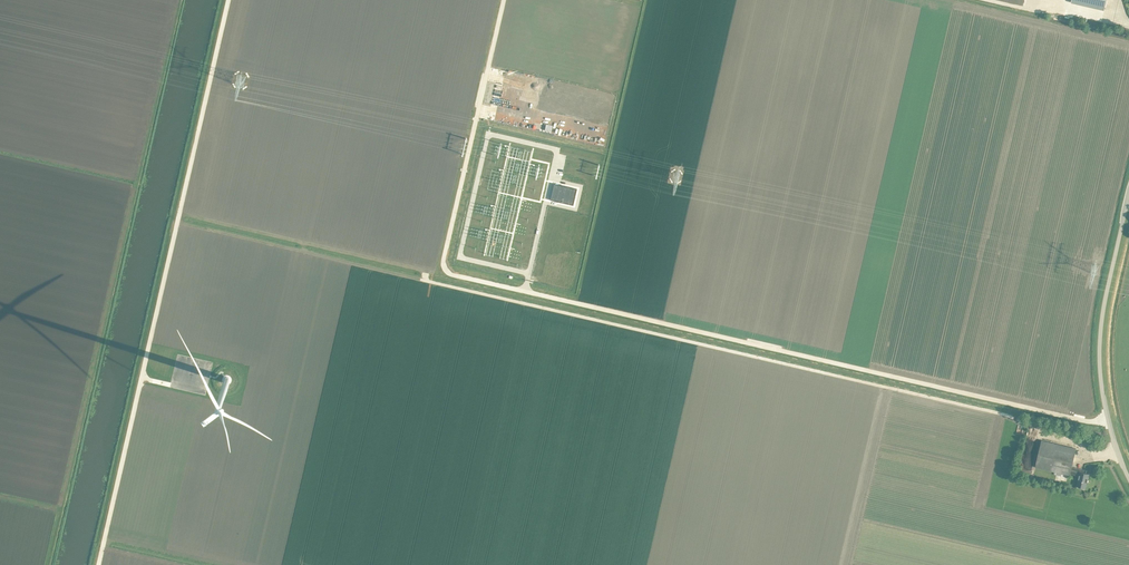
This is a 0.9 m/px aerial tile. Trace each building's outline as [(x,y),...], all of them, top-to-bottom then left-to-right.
[(1071,2),(1104,10),(1106,0),(1071,0),(1071,2)] [(554,184),(550,200),(573,205),(577,189),(554,184)] [(1070,475),(1070,474),(1076,449),(1041,441),(1035,467),(1070,475)] [(1089,474),(1080,472),(1077,486),(1085,488),(1089,474)]
